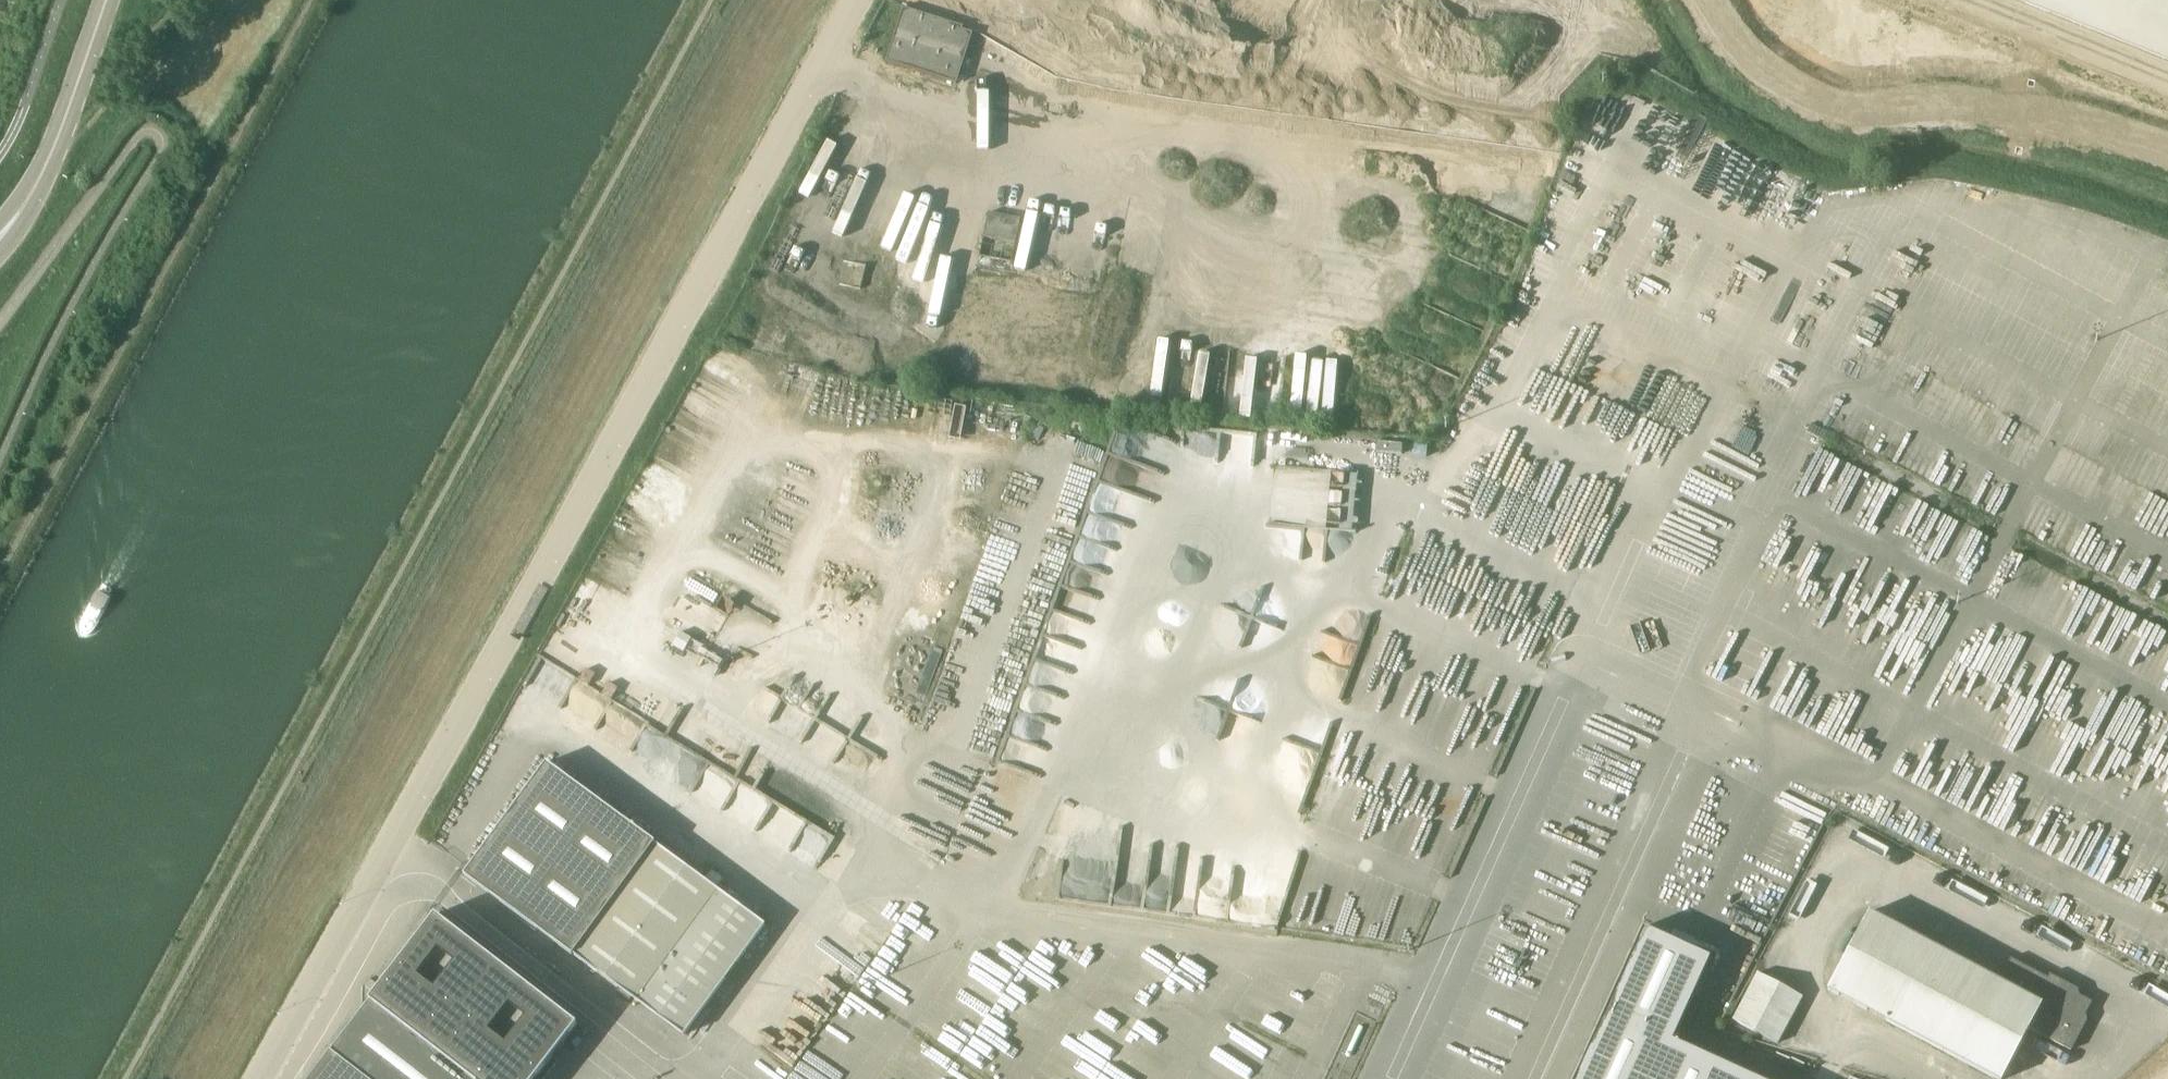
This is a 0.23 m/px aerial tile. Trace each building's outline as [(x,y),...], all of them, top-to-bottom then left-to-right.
[(957,16),(962,0),(907,0),(957,16)] [(963,29),(964,26),(903,7),(886,61),(957,84),(973,33),(963,29)] [(1795,234),(1818,191),(1694,123),(1677,153),(1707,170),(1700,182),(1795,234)] [(988,212),(984,235),(1016,242),(1021,219),(988,212)] [(633,998),(640,1002),(685,1036),(766,925),(655,843),(656,842),(547,763),(465,875),(573,955),(574,954),(619,987),(616,991),(630,1001),(633,998)] [(1869,912),(1828,989),(1998,1078),(2003,1078),(2030,1028),(2071,1051),(2088,1020),(2087,1016),(2094,1001),(2079,993),(2078,989),(2050,974),(2048,978),(2011,958),(1998,981),(1869,912)] [(578,1024),(436,914),(310,1078),(536,1078),(578,1024)] [(1643,927),(1575,1078),(1758,1078),(1673,1040),(1711,957),(1643,927)] [(1778,1045),(1803,999),(1757,974),(1732,1021),(1778,1045)]
